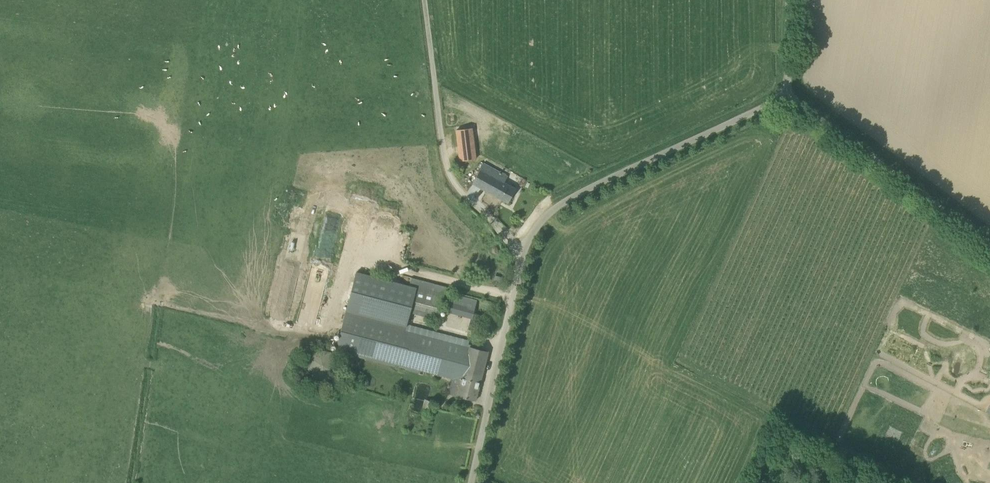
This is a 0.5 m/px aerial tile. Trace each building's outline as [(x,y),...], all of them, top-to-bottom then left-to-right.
[(472,128),(456,130),(460,161),(476,159),(472,128)] [(508,203),(516,189),(504,183),(507,177),(483,164),(473,183),(508,203)] [(373,279),(367,302),(403,311),(403,310),(411,312),(438,319),(439,315),(444,295),(414,287),(409,286),(409,287),(409,288),(373,279)] [(447,312),(471,318),(476,298),(451,292),(447,312)] [(407,325),(407,328),(346,312),(336,351),(398,367),(418,373),(418,370),(452,379),(448,393),(457,396),(475,400),(488,352),(470,347),(470,348),(464,346),(465,339),(407,325)] [(336,365),(336,362),(336,360),(335,357),(334,355),(332,352),(330,350),(327,349),(324,348),(321,348),(319,348),(316,349),(314,350),(312,352),(309,355),(308,357),(308,360),(307,363),(308,365),(309,368),(310,371),(312,373),(314,374),(317,376),(319,377),(322,377),(325,376),(328,375),(330,374),(332,373),(334,370),(335,368),(336,365)]
